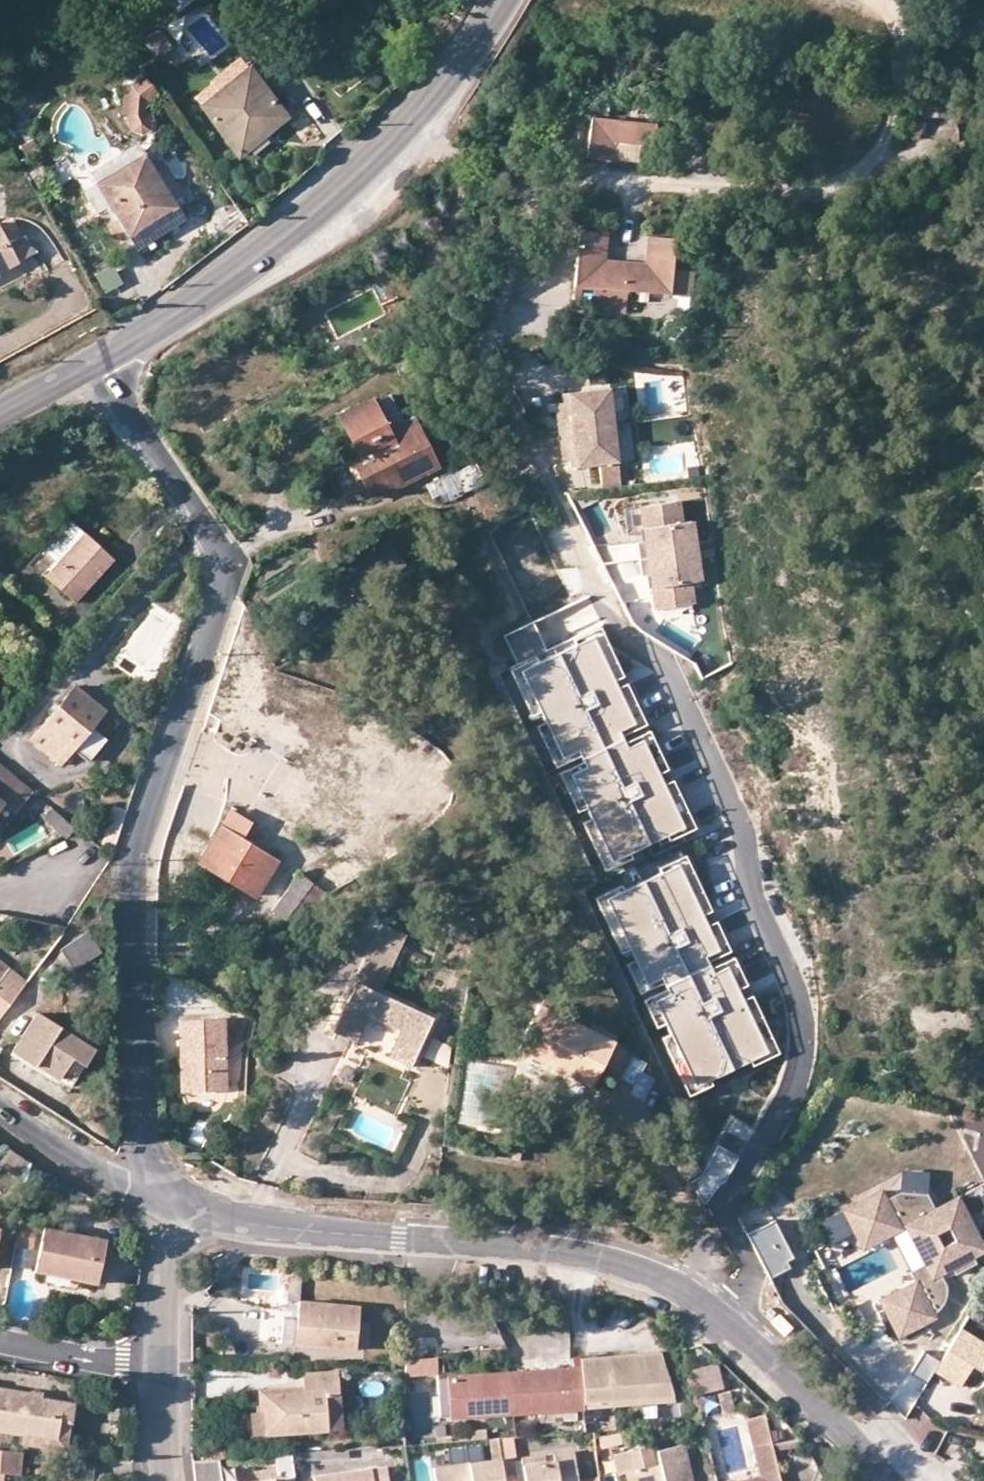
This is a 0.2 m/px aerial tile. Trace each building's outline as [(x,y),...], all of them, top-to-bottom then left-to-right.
[(160,29),(150,33),(156,46),(167,42),(160,29)] [(172,52),(167,42),(156,46),(161,57),(172,52)] [(286,113),(244,62),(210,89),(194,103),(235,154),(286,113)] [(144,100),(156,91),(141,74),(130,83),(128,93),(133,98),(130,110),(124,114),(123,124),(128,131),(138,133),(144,128),(146,118),(142,112),(144,100)] [(210,89),(204,81),(187,94),(194,103),(210,89)] [(611,117),(587,115),(584,155),(595,156),(608,157),(609,137),(611,117)] [(630,139),(631,118),(611,117),(609,137),(630,139)] [(630,139),(648,140),(649,120),(631,118),(630,139)] [(91,171),(98,183),(146,155),(139,143),(91,171)] [(146,155),(98,183),(113,207),(124,225),(134,242),(180,214),(146,155)] [(124,225),(113,207),(101,215),(95,214),(83,221),(96,243),(124,225)] [(0,225),(0,266),(32,249),(22,231),(8,239),(0,225)] [(573,259),(571,282),(624,286),(667,290),(671,235),(645,233),(643,260),(600,257),(602,230),(576,228),(573,259)] [(622,309),(624,286),(571,282),(569,304),(622,309)] [(566,432),(622,427),(619,391),(571,394),(572,403),(573,416),(565,416),(566,423),(566,432)] [(359,474),(370,496),(435,462),(410,414),(407,416),(400,419),(396,411),(386,392),(371,400),(369,396),(337,413),(353,443),(345,447),(346,450),(339,453),(352,478),(359,474)] [(419,410),(415,401),(402,407),(407,416),(410,414),(419,410)] [(564,404),(565,416),(573,416),(572,403),(564,404)] [(400,419),(407,416),(402,407),(396,411),(400,419)] [(622,427),(566,432),(567,441),(567,447),(575,447),(576,459),(577,468),(605,466),(607,485),(626,484),(622,427)] [(575,447),(567,447),(568,460),(576,459),(575,447)] [(436,504),(481,484),(470,460),(425,481),(436,504)] [(454,513),(468,506),(464,495),(448,501),(454,513)] [(643,560),(702,552),(697,522),(688,523),(685,502),(646,508),(649,527),(651,542),(641,543),(643,560)] [(84,533),(69,520),(43,549),(58,563),(84,533)] [(114,558),(84,533),(58,563),(46,576),(77,601),(114,558)] [(702,552),(643,560),(646,577),(655,576),(658,592),(660,610),(700,605),(696,583),(706,581),(702,552)] [(521,675),(611,869),(695,830),(605,636),(521,675)] [(277,670),(275,678),(332,698),(335,690),(277,670)] [(104,710),(76,687),(32,741),(61,763),(73,749),(86,759),(104,738),(92,726),(104,710)] [(350,709),(354,696),(335,690),(332,698),(331,702),(350,709)] [(402,745),(404,748),(428,771),(414,785),(444,814),(448,809),(459,772),(444,754),(401,721),(393,729),(405,741),(402,745)] [(4,795),(1,800),(17,813),(34,792),(0,765),(0,792),(4,795)] [(115,804),(110,825),(103,843),(116,849),(130,809),(115,804)] [(213,835),(201,854),(221,867),(219,870),(257,894),(280,858),(240,833),(249,819),(231,807),(213,835)] [(63,836),(77,828),(53,808),(44,819),(63,836)] [(372,869),(361,858),(350,869),(358,877),(372,869)] [(685,865),(603,903),(692,1091),(773,1053),(685,865)] [(329,894),(298,875),(272,911),(297,930),(325,897),(329,894)] [(99,906),(99,914),(108,916),(108,908),(99,906)] [(381,919),(356,975),(381,987),(406,931),(381,919)] [(61,949),(76,970),(102,953),(89,931),(61,949)] [(21,991),(27,983),(0,962),(0,974),(21,991)] [(21,991),(0,974),(0,1020),(21,991)] [(356,1034),(363,1017),(368,1006),(401,1021),(388,1050),(411,1060),(433,1010),(381,987),(356,975),(334,1024),(356,1034)] [(584,1081),(606,1038),(532,1001),(510,1044),(584,1081)] [(368,1006),(363,1017),(387,1028),(379,1046),(388,1050),(401,1021),(368,1006)] [(94,1048),(38,1014),(13,1053),(34,1067),(35,1064),(70,1086),(94,1048)] [(195,1094),(231,1092),(228,1020),(184,1022),(185,1060),(193,1059),(195,1094)] [(447,1061),(450,1040),(428,1037),(425,1058),(447,1061)] [(70,1086),(35,1064),(34,1067),(13,1053),(11,1057),(67,1091),(70,1086)] [(187,1094),(195,1094),(193,1059),(185,1060),(187,1094)] [(684,1147),(667,1156),(680,1179),(697,1170),(684,1147)] [(31,1162),(28,1178),(46,1185),(51,1174),(50,1174),(31,1162)] [(932,1313),(933,1312),(939,1306),(943,1299),(945,1289),(939,1278),(950,1271),(954,1278),(975,1267),(971,1261),(983,1254),(956,1201),(932,1214),(924,1198),(898,1190),(884,1198),(879,1189),(848,1206),(857,1224),(867,1218),(869,1222),(881,1216),(889,1232),(904,1224),(912,1220),(932,1257),(924,1262),(909,1270),(915,1280),(918,1286),(906,1291),(918,1315),(930,1308),(932,1313)] [(857,1224),(848,1206),(842,1209),(862,1246),(889,1232),(881,1216),(869,1222),(867,1218),(857,1224)] [(802,1226),(816,1249),(832,1239),(818,1216),(802,1226)] [(790,1255),(774,1220),(751,1231),(773,1277),(787,1270),(782,1258),(790,1255)] [(912,1220),(904,1224),(924,1262),(932,1257),(912,1220)] [(44,1223),(36,1269),(96,1280),(104,1234),(44,1223)] [(918,1286),(915,1280),(898,1289),(904,1301),(886,1310),(899,1334),(935,1315),(933,1312),(932,1313),(930,1308),(918,1315),(906,1291),(918,1286)] [(886,1310),(904,1301),(898,1289),(880,1299),(886,1310)] [(290,1340),(296,1341),(299,1298),(293,1298),(290,1340)] [(356,1345),(359,1302),(299,1298),(296,1341),(356,1345)] [(785,1317),(775,1307),(768,1314),(778,1324),(785,1317)] [(1,1323),(13,1325),(3,1313),(1,1323)] [(963,1328),(948,1364),(930,1356),(915,1376),(933,1383),(922,1409),(975,1431),(983,1408),(983,1337),(963,1328)] [(584,1368),(450,1377),(453,1416),(674,1403),(664,1353),(583,1358),(584,1368)] [(406,1373),(440,1372),(441,1357),(406,1357),(406,1364),(406,1373)] [(719,1362),(690,1367),(695,1396),(724,1391),(719,1362)] [(303,1375),(304,1391),(263,1394),(265,1414),(252,1415),(254,1437),(343,1429),(337,1372),(303,1375)] [(41,1399),(41,1394),(28,1391),(28,1395),(0,1390),(0,1431),(27,1436),(26,1442),(65,1449),(71,1404),(41,1399)] [(723,1415),(734,1412),(728,1390),(718,1393),(723,1415)] [(771,1441),(765,1415),(745,1420),(752,1447),(771,1441)] [(504,1477),(517,1475),(513,1445),(533,1443),(533,1437),(499,1439),(504,1477)] [(468,1463),(447,1466),(434,1469),(435,1480),(504,1480),(504,1477),(499,1439),(488,1440),(490,1460),(468,1463)] [(806,1449),(802,1440),(772,1445),(774,1453),(806,1449)] [(468,1463),(465,1441),(444,1443),(447,1466),(468,1463)] [(752,1447),(759,1477),(742,1480),(781,1480),(774,1453),(772,1445),(771,1441),(752,1447)] [(632,1470),(625,1471),(627,1480),(691,1480),(683,1446),(652,1453),(650,1447),(629,1451),(632,1470)] [(325,1452),(326,1459),(350,1457),(349,1450),(325,1452)] [(205,1452),(206,1460),(215,1459),(219,1459),(219,1451),(205,1452)] [(629,1451),(621,1453),(625,1471),(632,1470),(629,1451)] [(23,1453),(0,1452),(0,1473),(2,1474),(22,1476),(23,1453)] [(573,1452),(554,1455),(555,1461),(544,1462),(543,1456),(521,1459),(523,1474),(517,1475),(504,1477),(504,1480),(577,1480),(573,1452)] [(294,1475),(292,1454),(275,1456),(277,1472),(285,1471),(286,1476),(294,1475)] [(68,1476),(93,1476),(93,1458),(68,1458),(68,1476)] [(229,1477),(226,1458),(224,1459),(219,1459),(215,1459),(218,1480),(226,1480),(225,1479),(229,1477)] [(194,1480),(207,1480),(206,1460),(190,1461),(194,1480)] [(386,1468),(316,1478),(316,1480),(388,1480),(386,1468)]
